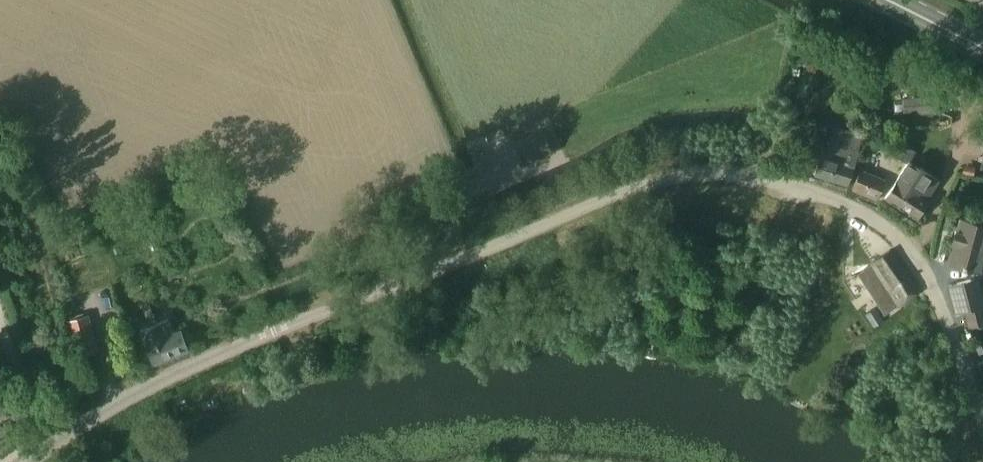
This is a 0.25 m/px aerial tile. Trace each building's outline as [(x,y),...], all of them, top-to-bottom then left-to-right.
[(903,116),(939,113),(938,98),(902,101),(903,116)] [(859,152),(857,152),(862,135),(833,126),(827,146),(819,144),(815,157),(820,159),(815,176),(849,186),(859,152)] [(543,130),(512,143),(523,167),(553,154),(543,130)] [(897,182),(896,182),(885,197),(919,218),(929,202),(925,199),(937,181),(932,178),(932,177),(910,163),(897,182)] [(885,182),(861,171),(853,191),(878,201),(885,182)] [(980,276),(982,266),(982,225),(961,219),(949,264),(974,271),(974,274),(979,273),(980,276)] [(919,293),(892,251),(873,263),(877,269),(865,279),(878,297),(890,289),(900,305),(919,293)] [(974,274),(972,280),(949,286),(956,313),(960,312),(966,331),(982,327),(982,314),(981,306),(982,306),(982,289),(980,278),(980,276),(979,273),(974,274)] [(68,321),(72,338),(73,338),(72,333),(91,327),(88,315),(68,321)] [(154,364),(173,357),(172,355),(187,349),(181,332),(175,335),(169,320),(141,331),(154,364)] [(72,338),(77,356),(97,351),(94,339),(75,344),(73,338),(72,338)]
